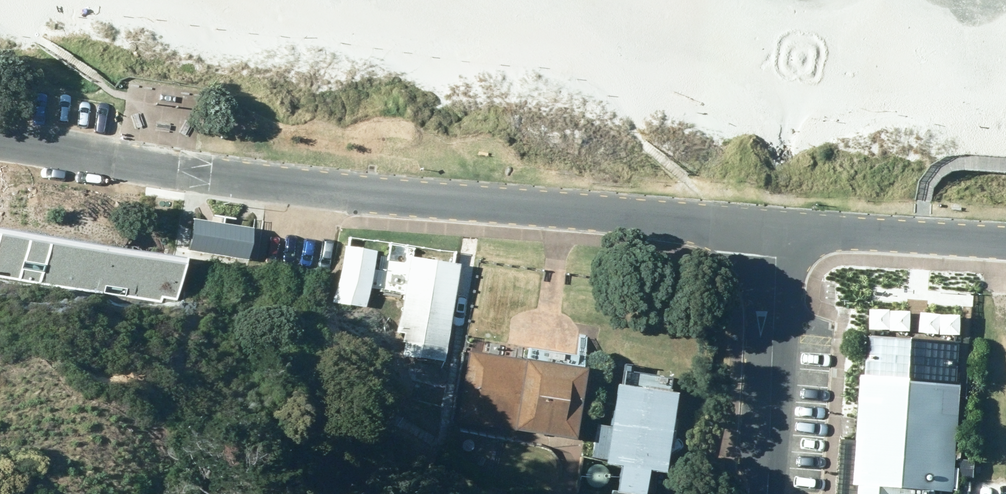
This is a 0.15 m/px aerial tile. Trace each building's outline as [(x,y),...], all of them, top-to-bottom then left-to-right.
[(190,250),(249,259),(254,228),(194,219),(190,250)] [(179,303),(186,257),(0,230),(0,276),(179,303)] [(368,306),(377,251),(344,246),(336,301),(368,306)] [(446,361),(460,263),(409,256),(394,354),(446,361)] [(456,422),(577,440),(588,369),(467,350),(456,422)] [(939,437),(944,361),(878,356),(877,376),(858,375),(852,485),(856,485),(855,493),(900,493),(900,488),(936,490),(937,462),(946,462),(947,444),(952,445),(953,438),(939,437)] [(678,393),(616,383),(611,426),(596,424),(592,457),(605,459),(605,465),(621,467),(618,492),(611,491),(611,493),(646,493),(649,471),(666,474),(678,393)]
